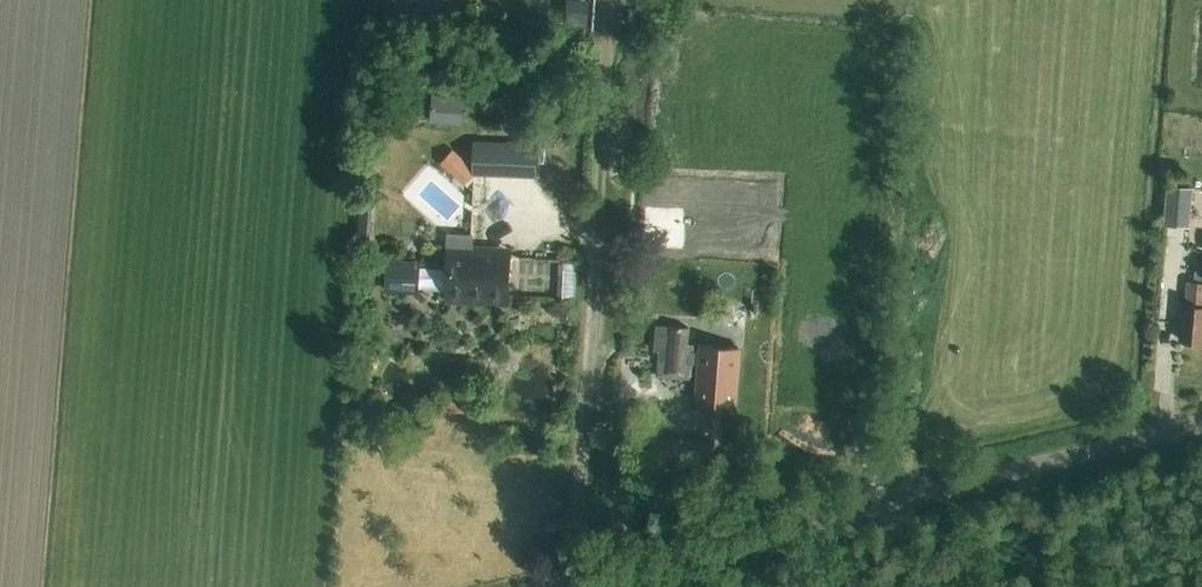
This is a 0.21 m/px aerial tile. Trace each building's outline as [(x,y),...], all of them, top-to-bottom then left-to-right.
[(463,97),(432,94),(430,118),(461,121),(463,97)] [(497,138),(475,137),(473,166),(473,169),(496,170),(497,138)] [(473,166),(453,147),(441,161),(463,180),(473,169),(473,166)] [(1193,188),(1167,186),(1163,225),(1190,227),(1193,188)] [(444,295),(509,297),(511,256),(472,255),(472,246),(446,245),(444,295)] [(420,262),(387,260),(386,294),(419,295),(420,262)] [(1187,282),(1185,306),(1184,306),(1181,341),(1201,343),(1201,283),(1187,282)] [(702,346),(702,354),(692,354),(693,345),(687,345),(688,328),(657,325),(655,350),(660,351),(658,377),(691,379),(691,366),(701,367),(698,404),(744,407),(748,349),(702,346)] [(714,439),(690,437),(688,466),(712,468),(714,439)]
